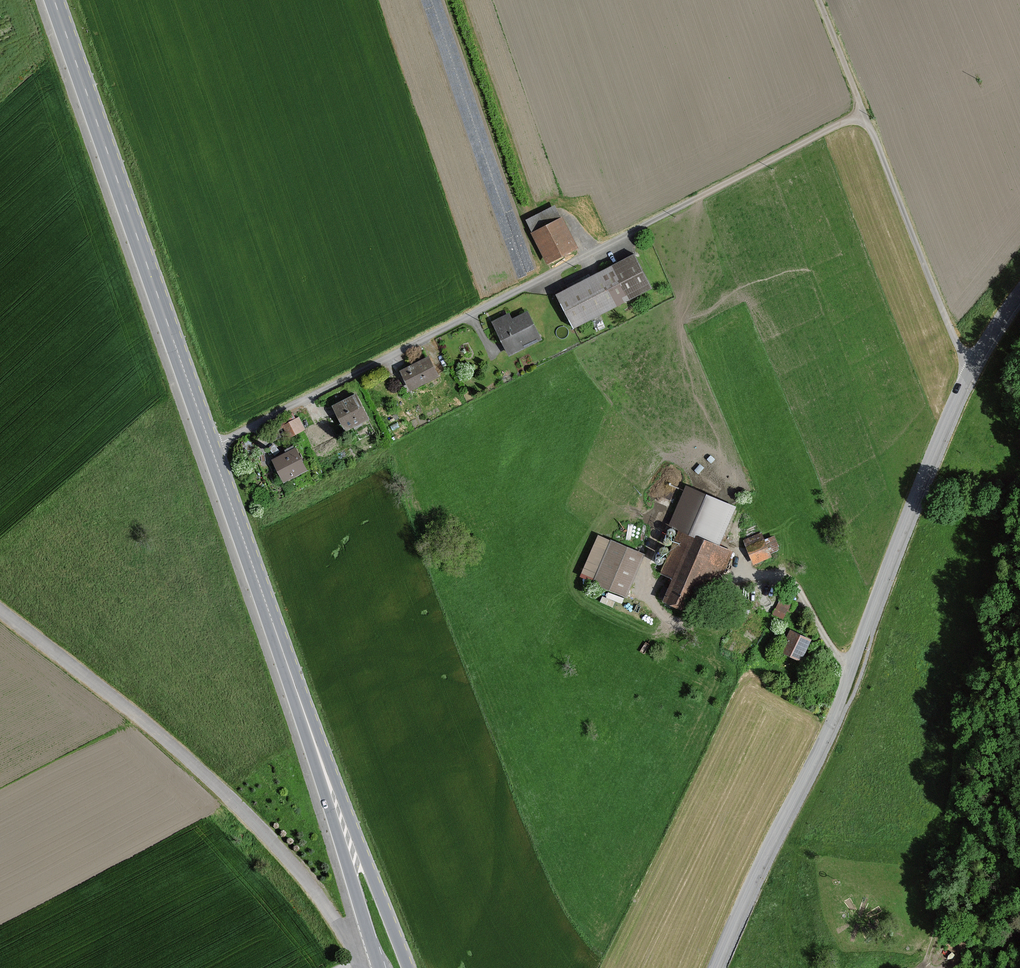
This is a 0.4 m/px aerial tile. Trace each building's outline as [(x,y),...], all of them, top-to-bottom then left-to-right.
[(529,230),(542,260),(573,247),(560,217),(529,230)] [(633,254),(554,294),(569,325),(648,285),(633,254)] [(523,306),(491,321),(503,348),(536,332),(523,306)] [(398,368),(408,390),(439,375),(428,354),(398,368)] [(329,403),(341,428),(363,417),(350,393),(329,403)] [(300,427),(295,416),(281,423),(286,434),(300,427)] [(270,458),(282,480),(306,468),(295,445),(270,458)] [(689,489),(673,528),(678,530),(712,544),(728,506),(689,489)] [(730,552),(712,544),(678,530),(659,574),(669,578),(659,603),(692,617),(712,570),(720,574),(730,552)] [(763,542),(760,535),(745,541),(754,563),(770,556),(769,553),(778,550),(774,538),(763,542)] [(608,541),(589,581),(624,596),(642,556),(608,541)] [(773,612),(784,617),(791,602),(779,597),(773,612)] [(810,640),(791,632),(782,652),(801,660),(810,640)]
